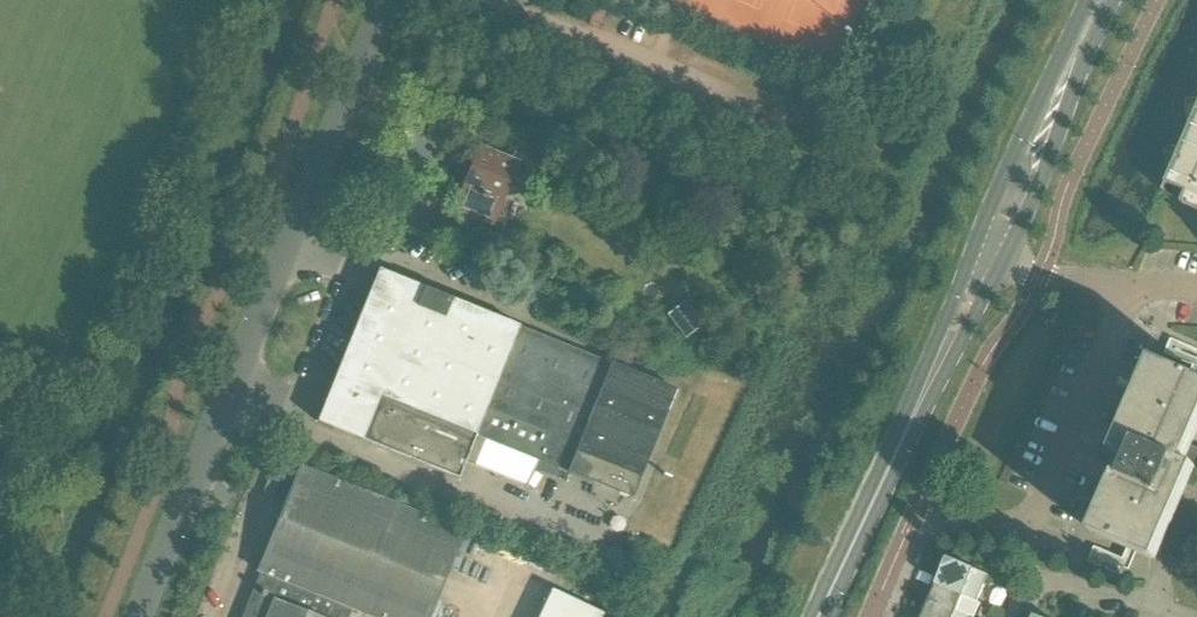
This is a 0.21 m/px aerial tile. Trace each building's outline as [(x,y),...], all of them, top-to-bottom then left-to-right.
[(1191,100),(1190,101),(1189,101),(1188,103),(1187,105),(1187,106),(1190,128),(1182,148),(1181,148),(1171,148),(1169,149),(1168,149),(1168,150),(1167,151),(1167,152),(1167,153),(1169,176),(1163,191),(1165,192),(1166,190),(1165,190),(1168,184),(1187,192),(1182,204),(1196,210),(1196,100),(1191,100)] [(510,161),(479,148),(454,208),(492,223),(508,185),(530,194),(546,155),(517,143),(510,161)] [(379,269),(317,421),(458,478),(464,463),(475,436),(536,460),(632,499),(676,389),(629,371),(636,355),(618,348),(611,363),(379,269)] [(1129,461),(1097,535),(1150,558),(1190,464),(1179,460),(1196,418),(1196,380),(1157,363),(1125,437),(1108,429),(1100,448),(1129,461)] [(351,610),(368,616),(430,616),(464,533),(301,467),(258,573),(260,574),(243,616),(348,616),(351,610)] [(948,558),(930,600),(971,616),(989,575),(948,558)] [(611,593),(599,588),(595,597),(607,603),(611,593)] [(604,614),(551,590),(539,616),(603,616),(604,614)] [(971,616),(930,600),(923,616),(971,616)]
